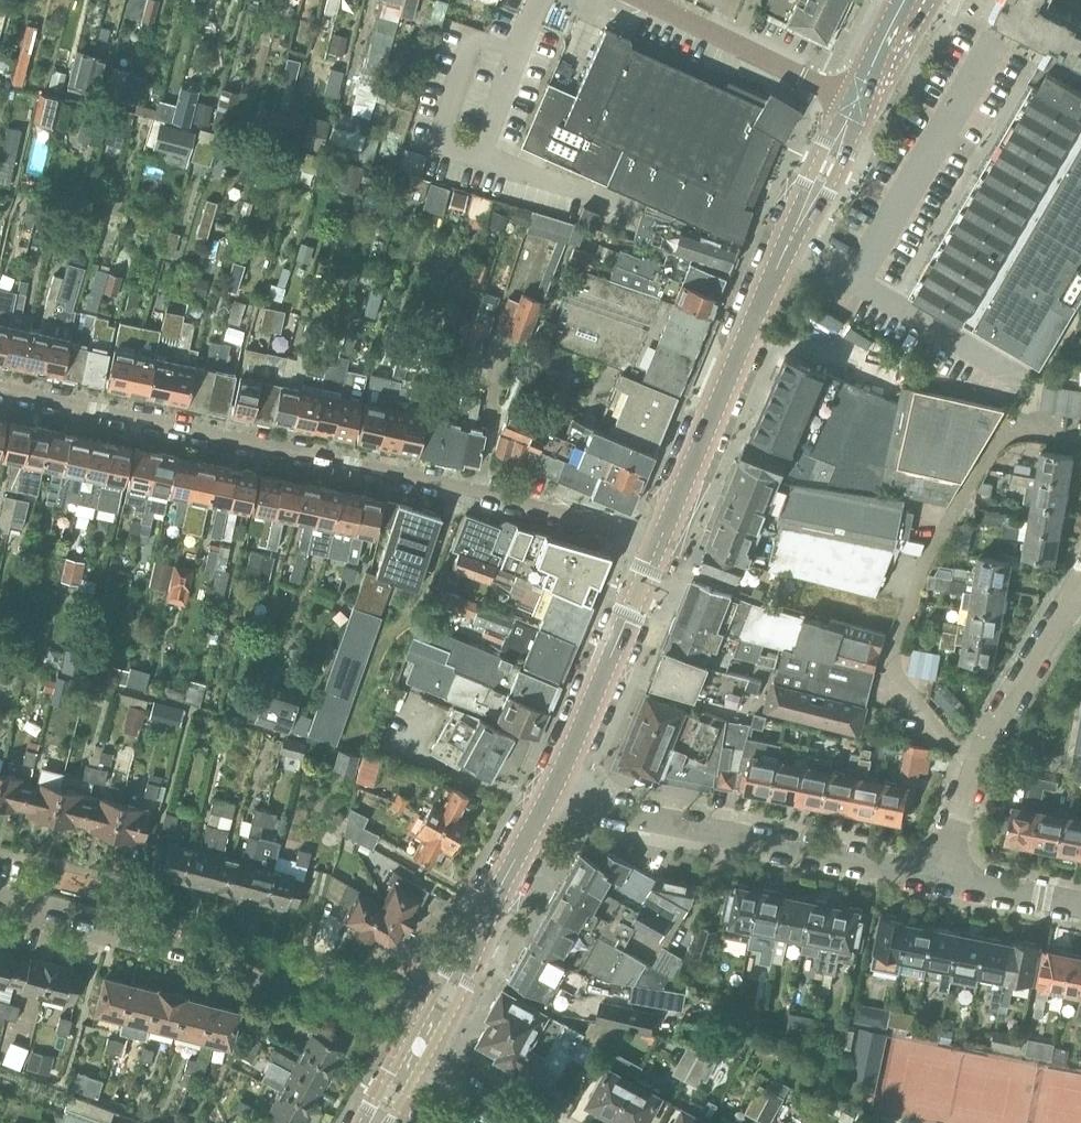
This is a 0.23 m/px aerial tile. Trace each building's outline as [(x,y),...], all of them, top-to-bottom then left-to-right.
[(148,0),(137,0),(133,17),(143,19),(148,0)] [(159,0),(148,0),(143,19),(153,22),(159,0)] [(324,12),(336,15),(340,0),(327,0),(324,12)] [(351,115),(336,111),(325,151),(360,160),(366,136),(375,101),(376,100),(377,97),(377,96),(377,95),(403,4),(402,4),(403,0),(381,0),(351,115)] [(411,18),(415,0),(403,0),(402,4),(403,4),(401,15),(411,18)] [(761,10),(823,40),(843,0),(766,0),(761,10)] [(1004,4),(999,13),(1001,19),(1022,29),(1027,28),(1035,31),(1036,36),(1046,41),(1048,45),(1052,44),(1063,50),(1062,51),(1076,57),(1068,71),(1080,78),(1080,0),(1003,0),(1004,4)] [(38,27),(26,24),(12,82),(22,85),(38,27)] [(648,202),(643,211),(683,224),(688,225),(689,220),(709,228),(708,232),(728,238),(783,116),(761,106),(762,103),(652,54),(651,57),(628,46),(631,40),(605,28),(576,94),(548,82),(521,146),(648,202)] [(348,37),(333,33),(328,52),(343,56),(348,37)] [(202,40),(200,48),(209,51),(211,42),(202,40)] [(0,57),(0,68),(11,71),(16,53),(2,49),(0,57)] [(83,94),(84,90),(93,54),(77,50),(67,86),(68,86),(67,90),(83,94)] [(93,54),(84,90),(101,94),(110,58),(93,54)] [(288,58),(281,85),(294,88),(301,61),(288,58)] [(112,66),(104,96),(122,100),(130,71),(112,66)] [(344,71),(331,68),(328,81),(341,84),(344,71)] [(54,70),(49,85),(62,89),(66,74),(54,70)] [(1022,358),(1041,369),(1071,317),(1080,300),(1080,89),(1048,70),(1047,72),(1048,73),(997,155),(994,154),(983,172),(986,174),(918,293),(916,293),(915,295),(1022,357),(1022,358)] [(128,80),(123,100),(138,103),(143,84),(128,80)] [(182,87),(173,121),(190,125),(198,91),(182,87)] [(157,109),(155,118),(170,121),(171,116),(169,116),(175,94),(162,90),(161,95),(160,94),(157,109)] [(63,99),(41,93),(34,120),(56,125),(63,99)] [(376,100),(375,101),(376,101),(385,104),(385,103),(386,97),(378,95),(377,95),(377,96),(377,97),(376,100)] [(99,145),(108,111),(86,105),(78,140),(99,145)] [(138,114),(155,118),(157,109),(140,105),(138,114)] [(211,109),(198,106),(194,121),(208,125),(211,109)] [(133,112),(121,109),(118,119),(129,121),(131,122),(133,112)] [(214,127),(229,131),(234,112),(219,109),(214,127)] [(287,133),(291,116),(273,112),(269,128),(287,133)] [(113,117),(109,131),(125,136),(129,121),(118,119),(113,117)] [(311,117),(304,144),(305,144),(321,149),(329,121),(312,117),(311,117)] [(154,146),(189,155),(194,133),(160,124),(154,146)] [(7,127),(0,157),(15,161),(22,130),(7,127)] [(196,143),(215,149),(220,134),(201,128),(196,143)] [(379,139),(366,136),(360,160),(372,163),(379,139)] [(241,137),(235,158),(255,164),(261,143),(241,137)] [(428,155),(404,147),(397,168),(421,176),(428,155)] [(316,172),(321,156),(304,151),(299,168),(316,172)] [(284,153),(280,169),(293,173),(297,157),(284,153)] [(0,159),(0,182),(10,184),(15,161),(0,157),(0,159)] [(260,157),(254,177),(271,182),(277,161),(260,157)] [(357,195),(364,167),(344,162),(337,190),(357,195)] [(407,173),(399,171),(396,182),(404,184),(407,173)] [(430,181),(410,175),(405,194),(424,200),(430,181)] [(430,183),(425,200),(444,206),(450,189),(430,183)] [(482,231),(493,200),(473,194),(464,225),(482,231)] [(88,199),(85,211),(90,212),(93,200),(88,199)] [(207,199),(200,222),(211,226),(218,203),(207,199)] [(33,226),(34,221),(38,205),(27,203),(22,224),(33,226)] [(34,221),(56,226),(60,209),(38,204),(38,205),(34,221)] [(577,221),(593,227),(600,212),(584,206),(577,221)] [(492,211),(487,226),(504,231),(508,216),(503,214),(504,210),(497,207),(496,212),(492,211)] [(543,301),(566,241),(574,224),(574,223),(532,211),(532,212),(527,227),(525,231),(556,241),(534,298),(522,293),(518,301),(509,297),(496,330),(527,342),(543,301)] [(668,251),(729,269),(739,245),(683,227),(683,224),(643,211),(634,241),(668,251)] [(585,227),(574,224),(566,241),(579,246),(585,227)] [(163,253),(172,256),(178,235),(170,232),(163,253)] [(342,253),(352,256),(356,241),(347,238),(342,253)] [(308,263),(314,247),(301,243),(296,259),(308,263)] [(594,255),(594,256),(614,264),(614,263),(654,278),(656,272),(717,296),(718,295),(718,296),(729,269),(668,251),(663,262),(642,255),(641,257),(620,249),(619,251),(599,244),(595,256),(594,255)] [(589,269),(594,256),(594,255),(574,247),(568,261),(589,269)] [(111,266),(103,291),(117,295),(127,260),(114,257),(111,266)] [(234,261),(225,288),(236,292),(245,265),(234,261)] [(481,287),(489,265),(478,262),(471,282),(470,281),(468,288),(466,287),(464,293),(464,295),(457,314),(466,318),(477,286),(481,287)] [(661,295),(673,301),(710,315),(717,296),(656,272),(654,278),(614,263),(614,264),(609,278),(661,295)] [(103,291),(111,266),(102,264),(100,270),(97,269),(86,307),(97,311),(103,291)] [(40,372),(61,376),(70,339),(76,311),(71,309),(82,271),(67,266),(63,277),(60,290),(59,291),(57,299),(52,318),(40,372)] [(587,291),(633,306),(702,333),(710,315),(673,301),(661,295),(609,278),(576,267),(570,285),(587,291)] [(57,299),(59,291),(60,290),(63,277),(54,275),(47,297),(40,332),(30,330),(22,368),(40,372),(52,318),(57,299)] [(191,295),(203,299),(209,281),(197,277),(191,295)] [(22,368),(30,330),(33,316),(23,314),(27,294),(26,294),(29,282),(20,280),(17,292),(3,364),(22,368)] [(580,311),(590,313),(624,325),(694,352),(702,333),(633,306),(587,291),(570,285),(563,305),(580,311)] [(17,292),(7,290),(0,289),(0,363),(3,364),(17,292)] [(383,293),(371,289),(367,303),(378,306),(383,293)] [(484,292),(475,319),(474,319),(464,348),(478,353),(484,335),(488,336),(501,298),(484,292)] [(233,304),(227,321),(239,325),(246,303),(234,299),(233,304)] [(679,389),(694,352),(624,325),(590,313),(580,311),(563,305),(555,328),(545,325),(540,340),(679,389)] [(260,328),(273,331),(280,310),(265,307),(260,328)] [(280,310),(273,331),(281,333),(286,311),(280,310)] [(155,357),(147,395),(167,399),(182,325),(183,320),(184,316),(165,312),(161,330),(158,345),(155,357)] [(62,376),(83,381),(97,316),(86,314),(80,341),(70,339),(61,376),(62,376)] [(97,316),(83,381),(88,382),(90,385),(96,386),(100,384),(102,385),(113,325),(107,324),(108,318),(97,316)] [(302,338),(312,341),(318,320),(308,317),(302,338)] [(186,403),(188,403),(196,365),(195,364),(199,349),(189,348),(195,323),(183,320),(182,325),(167,399),(186,403)] [(140,330),(141,326),(120,321),(114,348),(106,386),(109,386),(111,389),(117,391),(120,389),(127,390),(140,330)] [(146,394),(147,395),(155,357),(158,345),(161,330),(141,326),(140,330),(127,390),(146,394)] [(399,358),(406,334),(395,331),(388,355),(399,358)] [(333,433),(346,369),(347,369),(349,358),(356,338),(345,334),(339,355),(336,365),(327,363),(327,364),(321,392),(313,429),(333,433)] [(417,338),(406,334),(399,358),(410,361),(417,338)] [(206,367),(196,365),(188,403),(207,408),(221,342),(211,340),(206,367)] [(230,344),(221,342),(207,408),(227,412),(236,374),(224,371),(230,344)] [(253,417),(267,352),(246,348),(240,375),(231,412),(253,417)] [(286,356),(281,383),(273,421),(294,425),(308,361),(308,360),(309,353),(299,350),(297,359),(286,356)] [(446,351),(442,364),(453,368),(457,355),(446,351)] [(267,352),(253,417),(273,421),(281,383),(286,356),(276,354),(267,352)] [(898,404),(866,391),(826,374),(827,373),(786,356),(753,435),(756,436),(765,439),(767,434),(838,463),(831,481),(880,492),(880,489),(948,504),(1006,409),(902,386),(898,404)] [(312,429),(313,429),(321,392),(327,364),(308,360),(308,361),(294,425),(312,429)] [(367,374),(347,369),(346,369),(333,433),(353,438),(367,374)] [(677,394),(621,371),(597,427),(654,450),(677,394)] [(378,444),(392,379),(393,378),(371,373),(365,401),(356,440),(378,444)] [(537,380),(521,374),(513,395),(529,401),(537,380)] [(401,381),(392,379),(378,444),(384,446),(384,449),(394,451),(395,448),(398,448),(406,410),(411,388),(412,379),(402,377),(401,381)] [(406,410),(398,448),(418,453),(432,384),(432,382),(413,378),(412,379),(411,388),(406,410)] [(438,457),(446,419),(435,416),(441,386),(432,384),(418,453),(438,457)] [(1055,412),(1059,387),(1045,384),(1041,410),(1055,412)] [(1059,387),(1055,412),(1067,414),(1072,389),(1059,387)] [(1067,414),(1080,416),(1080,390),(1072,389),(1067,414)] [(458,461),(472,396),(462,394),(456,421),(446,419),(438,457),(440,457),(442,460),(447,461),(450,459),(458,461)] [(472,396),(458,461),(465,463),(467,465),(472,466),(475,465),(478,465),(486,427),(475,425),(481,398),(472,396)] [(527,443),(532,445),(556,456),(638,489),(646,469),(565,435),(564,437),(508,415),(501,431),(528,442),(527,443)] [(565,435),(646,469),(650,470),(652,471),(653,470),(655,469),(656,468),(659,462),(660,459),(660,458),(659,456),(657,454),(656,453),(653,452),(654,450),(597,427),(572,417),(565,435)] [(8,489),(17,491),(31,427),(10,422),(1,464),(6,466),(7,461),(14,463),(8,489)] [(31,427),(17,491),(38,495),(42,473),(51,431),(31,427)] [(47,504),(55,505),(70,435),(51,431),(42,473),(47,474),(48,470),(54,471),(47,504)] [(525,463),(532,445),(527,443),(516,440),(516,439),(500,434),(494,454),(524,463),(525,463)] [(829,485),(831,481),(838,463),(767,434),(765,439),(756,436),(754,441),(750,439),(747,447),(744,446),(739,458),(742,459),(741,461),(761,470),(782,478),(796,480),(829,486),(829,485)] [(70,492),(79,494),(81,482),(90,439),(70,435),(55,505),(55,507),(66,510),(70,492)] [(77,503),(98,508),(111,444),(90,439),(81,482),(79,494),(77,503)] [(132,448),(111,444),(98,508),(118,512),(122,490),(123,490),(132,448)] [(556,456),(532,445),(525,463),(524,463),(523,466),(524,466),(625,508),(631,506),(638,489),(556,456)] [(133,515),(142,517),(156,453),(136,449),(127,491),(132,492),(133,488),(139,489),(133,515)] [(1037,476),(1069,482),(1074,455),(1042,451),(1037,476)] [(165,511),(167,499),(176,457),(156,453),(142,517),(141,523),(141,522),(137,540),(138,540),(138,541),(147,542),(154,509),(165,511)] [(175,524),(182,526),(195,461),(176,457),(167,499),(173,501),(174,497),(180,498),(175,524)] [(216,466),(195,461),(182,526),(181,530),(201,535),(207,508),(216,466)] [(761,470),(741,461),(740,461),(727,494),(783,515),(908,539),(914,513),(903,510),(905,498),(829,487),(829,486),(796,480),(782,478),(761,470)] [(1016,464),(1014,472),(1030,475),(1032,466),(1016,463),(1016,464)] [(235,470),(216,466),(207,508),(213,509),(214,505),(219,506),(212,535),(222,537),(235,470)] [(235,470),(222,537),(222,538),(231,540),(238,510),(243,511),(242,515),(248,516),(257,474),(235,470)] [(1014,472),(1010,472),(1006,471),(1004,481),(1027,485),(1024,502),(1032,504),(1065,509),(1069,482),(1030,475),(1014,472)] [(267,547),(281,479),(261,475),(253,517),(258,518),(259,515),(264,516),(257,547),(266,549),(267,547)] [(267,547),(266,549),(277,551),(283,520),(288,521),(287,525),(293,526),(301,483),(281,479),(267,547)] [(990,494),(993,484),(984,482),(978,491),(990,494)] [(305,551),(319,487),(301,483),(293,526),(298,527),(299,523),(304,524),(299,548),(290,578),(298,580),(306,552),(305,551)] [(328,556),(341,491),(319,487),(305,551),(306,552),(328,556)] [(348,557),(362,496),(341,491),(328,556),(347,560),(348,557)] [(908,539),(783,515),(727,494),(720,512),(779,535),(784,536),(805,540),(890,557),(891,557),(894,549),(920,555),(924,543),(908,540),(908,539)] [(6,495),(0,520),(0,531),(8,532),(16,497),(6,495)] [(348,557),(347,560),(359,562),(364,536),(370,537),(369,542),(374,543),(383,500),(362,496),(348,557)] [(14,526),(29,529),(35,501),(21,498),(14,526)] [(381,524),(391,526),(376,574),(366,571),(353,606),(307,736),(335,744),(380,616),(378,615),(390,580),(418,589),(441,516),(437,515),(434,511),(426,509),(422,510),(399,503),(386,499),(381,524)] [(1065,509),(1032,504),(1030,517),(977,508),(975,521),(1005,526),(1005,525),(1060,534),(1065,509)] [(779,535),(720,512),(708,541),(709,543),(709,545),(762,567),(877,595),(891,557),(890,557),(805,540),(784,536),(779,535)] [(504,556),(516,526),(517,525),(517,524),(505,519),(499,525),(465,513),(451,550),(459,552),(497,564),(501,554),(504,556)] [(128,538),(137,540),(141,522),(131,520),(128,538)] [(610,553),(517,525),(516,526),(504,556),(500,566),(554,587),(558,589),(590,602),(591,602),(610,553)] [(953,550),(967,553),(972,528),(958,525),(953,550)] [(1005,525),(1005,526),(1003,536),(1026,539),(1023,557),(1055,562),(1060,534),(1005,525)] [(220,545),(211,543),(204,571),(214,573),(220,545)] [(230,546),(221,545),(220,545),(214,573),(215,574),(212,587),(225,590),(230,571),(225,570),(230,546)] [(758,579),(762,567),(709,545),(700,568),(738,582),(742,573),(758,579)] [(255,591),(256,587),(265,554),(250,551),(244,580),(245,580),(243,588),(255,591)] [(42,568),(45,554),(37,552),(34,567),(42,568)] [(500,566),(497,564),(459,552),(452,569),(451,571),(459,574),(492,586),(495,581),(510,587),(508,592),(582,623),(583,621),(591,602),(590,602),(558,589),(554,587),(500,566)] [(265,554),(256,587),(267,589),(275,556),(265,554)] [(75,559),(66,557),(61,581),(80,584),(86,556),(76,555),(75,559)] [(953,579),(1007,588),(1012,561),(980,555),(977,572),(955,568),(953,579)] [(168,590),(172,575),(174,565),(155,560),(149,586),(168,590)] [(175,564),(174,565),(172,575),(168,590),(166,601),(186,605),(194,568),(175,564)] [(346,565),(342,577),(353,581),(358,569),(346,565)] [(452,594),(452,593),(459,574),(451,571),(452,569),(445,568),(438,588),(444,591),(452,594)] [(1007,588),(953,579),(929,574),(927,587),(951,591),(951,589),(965,590),(962,607),(970,608),(970,609),(1003,614),(1007,588)] [(82,577),(79,590),(90,593),(93,580),(82,577)] [(763,643),(765,644),(784,649),(796,652),(820,657),(837,661),(876,671),(885,634),(831,619),(830,626),(771,610),(771,611),(694,581),(681,616),(728,634),(763,643)] [(472,621),(486,627),(566,660),(574,642),(537,627),(452,593),(452,594),(444,591),(440,604),(474,617),(472,621)] [(582,623),(508,592),(506,600),(543,615),(537,627),(574,642),(582,623)] [(945,621),(943,630),(958,632),(998,640),(1003,614),(970,609),(967,625),(945,621)] [(762,653),(765,644),(763,643),(728,634),(681,616),(674,632),(734,656),(734,655),(758,661),(776,666),(778,658),(762,653)] [(454,671),(454,672),(546,710),(558,684),(510,664),(511,660),(497,655),(498,654),(419,622),(414,635),(449,650),(445,662),(453,666),(452,670),(454,671)] [(502,644),(498,654),(497,655),(511,660),(558,680),(566,660),(486,627),(483,636),(502,644)] [(998,640),(958,632),(943,630),(940,647),(955,649),(956,642),(964,644),(961,662),(993,668),(998,640)] [(668,649),(705,664),(728,670),(734,656),(674,632),(672,639),(669,640),(667,645),(668,649)] [(414,635),(409,648),(439,660),(437,665),(452,670),(453,666),(445,662),(449,650),(414,635)] [(546,710),(454,672),(454,671),(452,670),(437,665),(439,660),(409,648),(405,658),(406,658),(406,657),(414,660),(406,682),(445,697),(444,698),(496,719),(536,736),(546,710)] [(88,654),(66,649),(62,671),(83,676),(88,654)] [(738,707),(738,706),(740,706),(745,696),(747,697),(751,695),(756,697),(763,679),(728,670),(705,664),(668,649),(654,683),(721,703),(738,707)] [(815,675),(816,675),(871,687),(875,672),(876,671),(837,661),(820,657),(796,652),(784,649),(780,666),(781,667),(806,672),(806,673),(815,675)] [(923,676),(927,651),(914,649),(909,674),(923,676)] [(49,650),(46,664),(62,668),(63,662),(65,653),(49,650)] [(927,651),(923,676),(937,679),(941,654),(927,651)] [(109,665),(105,679),(126,685),(130,670),(109,665)] [(777,682),(867,706),(871,689),(871,687),(816,675),(815,675),(806,673),(806,672),(781,667),(780,666),(776,682),(777,682)] [(126,685),(145,689),(148,677),(129,672),(126,685)] [(59,677),(53,702),(65,705),(71,680),(59,677)] [(191,680),(186,700),(200,704),(206,684),(191,680)] [(147,686),(149,693),(156,694),(160,689),(158,683),(152,681),(147,686)] [(777,682),(776,682),(772,681),(764,711),(862,735),(869,706),(867,706),(777,682)] [(86,683),(86,685),(83,698),(100,702),(104,687),(86,683)] [(935,697),(954,717),(967,706),(947,684),(935,697)] [(274,724),(272,724),(282,694),(265,688),(255,721),(273,727),(274,724)] [(146,707),(148,701),(148,700),(127,694),(125,701),(146,707)] [(282,694),(272,724),(274,724),(290,729),(294,716),(299,700),(282,694)] [(687,711),(648,696),(640,717),(632,738),(623,760),(625,761),(624,766),(640,772),(642,768),(660,775),(660,773),(666,775),(716,784),(717,774),(718,768),(731,770),(738,772),(747,724),(727,720),(703,710),(701,716),(687,711)] [(155,702),(155,703),(152,716),(162,719),(165,706),(165,705),(155,702)] [(130,705),(125,724),(139,728),(141,728),(146,710),(130,705)] [(461,762),(490,778),(513,736),(479,717),(454,707),(429,752),(459,767),(461,762)] [(294,716),(290,729),(306,735),(311,722),(294,716)] [(747,724),(738,772),(735,788),(744,789),(758,792),(760,796),(766,797),(769,794),(772,795),(779,761),(762,758),(768,728),(747,724)] [(306,743),(291,739),(287,754),(302,758),(306,743)] [(795,764),(779,761),(772,795),(775,796),(777,799),(783,800),(786,798),(798,800),(809,745),(799,743),(795,764)] [(82,779),(94,781),(97,767),(99,762),(101,751),(102,746),(96,744),(93,756),(91,756),(88,765),(86,764),(82,779)] [(820,805),(824,806),(831,771),(815,768),(818,747),(809,745),(798,800),(810,803),(812,806),(818,807),(820,805)] [(882,782),(876,816),(879,817),(881,819),(886,821),(889,819),(903,822),(908,799),(914,800),(919,771),(927,773),(931,749),(907,745),(899,785),(882,782)] [(22,763),(33,766),(37,752),(26,749),(22,763)] [(338,749),(333,769),(354,773),(359,755),(338,749)] [(872,815),(876,816),(882,782),(866,779),(871,752),(862,750),(861,755),(858,770),(857,777),(850,811),(862,813),(864,816),(870,817),(872,815)] [(101,751),(99,762),(111,765),(113,754),(101,751)] [(364,753),(356,781),(374,786),(382,758),(364,753)] [(852,753),(849,768),(858,770),(861,755),(852,753)] [(97,767),(94,781),(105,784),(108,770),(97,767)] [(735,788),(738,772),(731,770),(718,768),(717,774),(716,784),(735,788)] [(857,777),(831,771),(824,806),(828,806),(829,809),(835,810),(838,808),(850,811),(857,777)] [(0,773),(0,808),(14,812),(15,808),(23,810),(29,784),(22,783),(23,778),(0,773)] [(1039,811),(1044,788),(1045,779),(1033,776),(1031,785),(1034,786),(1030,810),(1012,806),(1006,841),(1032,846),(1039,811)] [(1059,781),(1045,779),(1044,788),(1057,791),(1059,781)] [(160,784),(148,781),(144,796),(156,799),(160,784)] [(424,816),(459,835),(468,819),(459,814),(469,796),(443,782),(424,816)] [(39,787),(29,784),(23,810),(33,812),(32,816),(52,821),(60,788),(40,783),(39,787)] [(82,793),(60,788),(52,821),(75,827),(76,823),(83,825),(89,800),(91,794),(82,792),(82,793)] [(395,800),(406,807),(410,800),(394,793),(391,799),(395,800)] [(91,794),(89,800),(83,825),(94,827),(93,832),(112,836),(121,803),(101,798),(100,803),(100,802),(101,797),(91,794)] [(210,812),(220,815),(224,800),(214,797),(210,812)] [(402,813),(406,807),(395,800),(391,799),(387,805),(402,813)] [(225,800),(221,815),(232,817),(236,803),(225,800)] [(143,808),(121,803),(112,836),(135,842),(136,838),(145,840),(151,815),(142,813),(143,808)] [(255,808),(252,822),(263,825),(267,811),(266,810),(255,808)] [(348,819),(364,827),(368,817),(351,809),(348,819)] [(1039,811),(1032,846),(1059,851),(1065,816),(1039,811)] [(179,815),(166,812),(163,827),(175,830),(179,815)] [(459,835),(424,816),(414,834),(423,838),(413,856),(431,866),(441,848),(449,853),(459,835)] [(1065,816),(1059,851),(1080,855),(1080,819),(1065,816)] [(373,849),(380,835),(364,827),(348,819),(344,834),(373,849)] [(191,847),(182,881),(203,886),(218,827),(206,824),(200,850),(191,847)] [(218,827),(203,886),(224,891),(232,858),(237,841),(227,838),(229,830),(218,827)] [(232,858),(224,891),(245,896),(259,838),(248,835),(242,861),(232,858)] [(259,838),(245,896),(265,902),(280,843),(259,838)] [(159,844),(153,869),(162,871),(161,875),(182,881),(191,847),(170,842),(168,846),(159,844)] [(280,843),(265,902),(287,907),(288,903),(297,905),(301,890),(326,896),(332,870),(311,865),(314,854),(283,846),(283,844),(280,843)] [(641,907),(649,894),(658,879),(647,872),(646,873),(609,852),(604,861),(584,850),(571,874),(604,892),(607,888),(641,907)] [(383,908),(375,921),(383,925),(376,938),(387,945),(398,942),(405,930),(408,931),(417,914),(414,912),(421,899),(421,898),(426,889),(394,871),(388,883),(394,887),(383,908)] [(666,918),(672,907),(649,894),(641,907),(607,888),(604,892),(571,874),(562,890),(634,930),(637,924),(669,942),(678,925),(666,918)] [(672,907),(685,914),(693,899),(697,885),(659,877),(658,879),(649,894),(672,907)] [(726,906),(723,918),(727,919),(724,933),(751,938),(760,891),(749,889),(749,886),(737,883),(737,887),(733,886),(729,907),(726,906)] [(349,884),(339,902),(351,909),(344,921),(356,928),(354,931),(374,942),(376,938),(383,925),(375,921),(383,908),(359,895),(361,891),(349,884)] [(751,938),(749,945),(764,948),(765,948),(762,961),(773,964),(773,961),(786,897),(775,894),(776,891),(763,889),(763,892),(760,891),(751,938)] [(634,930),(562,890),(562,891),(552,908),(624,949),(634,930)] [(786,897),(773,961),(783,963),(789,935),(805,939),(813,899),(799,896),(798,899),(786,897)] [(805,939),(802,952),(819,955),(817,970),(826,971),(839,907),(827,905),(828,902),(813,899),(805,939)] [(666,918),(678,925),(679,925),(685,914),(672,907),(666,918)] [(839,907),(826,971),(834,973),(836,973),(839,959),(856,962),(866,913),(863,912),(863,909),(851,907),(850,910),(839,907)] [(624,949),(552,908),(533,943),(580,970),(607,980),(612,980),(631,983),(633,984),(633,982),(664,987),(670,977),(663,972),(653,966),(624,949)] [(884,916),(874,967),(900,972),(909,924),(910,924),(911,921),(899,919),(899,916),(888,914),(887,916),(884,916)] [(909,924),(900,972),(926,977),(936,927),(921,924),(921,926),(910,924),(909,924)] [(703,926),(694,953),(709,958),(718,931),(703,926)] [(936,927),(926,977),(940,980),(938,989),(949,991),(951,981),(952,982),(961,934),(950,932),(950,930),(936,927)] [(961,934),(952,982),(978,986),(980,974),(987,937),(973,934),(972,936),(961,934)] [(987,937),(980,974),(990,976),(987,989),(993,990),(989,1010),(1000,1012),(1001,1004),(1013,944),(1012,944),(1001,942),(1002,940),(987,937)] [(1013,944),(1001,1004),(1010,1006),(1015,981),(1032,984),(1040,946),(1036,945),(1037,943),(1025,941),(1024,943),(1013,941),(1012,944),(1013,944)] [(580,970),(533,943),(523,960),(575,990),(574,990),(582,995),(588,996),(589,990),(631,997),(631,999),(667,1007),(667,1006),(684,1009),(687,993),(663,988),(664,987),(633,982),(633,984),(631,983),(612,980),(607,980),(580,970)] [(653,966),(663,972),(674,952),(664,947),(653,966)] [(6,984),(14,986),(20,961),(12,959),(13,953),(0,949),(0,987),(4,988),(6,984)] [(1050,988),(1066,991),(1073,956),(1047,951),(1037,1008),(1045,1010),(1047,997),(1048,998),(1050,988)] [(663,972),(670,977),(677,981),(684,958),(674,952),(663,972)] [(1073,956),(1066,991),(1080,993),(1080,957),(1073,956)] [(20,961),(14,986),(22,988),(22,992),(43,998),(52,963),(30,958),(29,963),(20,961)] [(575,990),(523,960),(513,978),(558,1005),(566,1006),(574,990),(575,990)] [(52,963),(43,998),(65,1003),(66,999),(75,1001),(82,975),(72,973),(73,969),(52,963)] [(826,971),(824,984),(831,986),(834,973),(826,971)] [(122,1020),(131,983),(104,977),(95,1013),(122,1020)] [(149,1027),(159,988),(158,988),(157,990),(131,983),(122,1020),(149,1027)] [(176,1034),(186,995),(159,988),(149,1027),(176,1034)] [(571,1059),(572,1057),(582,1040),(603,1052),(617,1027),(596,1023),(597,1022),(592,1021),(585,1033),(565,1022),(564,1023),(506,990),(500,1000),(498,999),(491,1012),(493,1013),(491,1016),(495,1018),(571,1059)] [(203,1040),(213,1004),(186,997),(187,995),(186,995),(176,1034),(203,1040)] [(617,1027),(630,1030),(653,1036),(658,1013),(601,1000),(597,1022),(596,1023),(617,1027)] [(9,1003),(0,1001),(0,1016),(5,1018),(9,1003)] [(730,1025),(735,1006),(713,1001),(709,1020),(730,1025)] [(9,1003),(5,1018),(16,1021),(20,1006),(9,1003)] [(213,1004),(203,1040),(231,1047),(240,1011),(213,1004)] [(890,1009),(878,1007),(875,1024),(887,1027),(887,1024),(890,1009)] [(748,1030),(757,1031),(758,1028),(760,1014),(752,1012),(748,1030)] [(905,1027),(914,1029),(917,1014),(907,1013),(905,1027)] [(271,1021),(258,1014),(252,1026),(266,1032),(271,1021)] [(69,1032),(72,1020),(60,1016),(57,1029),(69,1032)] [(816,1018),(805,1016),(801,1038),(812,1040),(816,1018)] [(585,1065),(572,1057),(571,1059),(495,1018),(491,1026),(489,1024),(483,1035),(485,1036),(484,1039),(486,1045),(488,1046),(487,1049),(497,1054),(498,1052),(501,1054),(499,1057),(518,1067),(520,1064),(533,1071),(530,1076),(567,1096),(585,1065)] [(933,1022),(930,1037),(939,1039),(942,1024),(933,1022)] [(843,1024),(842,1026),(840,1027),(837,1043),(838,1047),(851,1050),(856,1027),(843,1024)] [(311,1033),(301,1052),(332,1069),(342,1050),(339,1048),(343,1038),(320,1027),(316,1035),(311,1033)] [(610,1065),(611,1065),(591,1103),(617,1118),(638,1079),(637,1078),(644,1066),(618,1052),(630,1030),(617,1027),(603,1052),(614,1058),(610,1065)] [(877,1081),(887,1033),(861,1028),(851,1075),(877,1081)] [(941,1041),(951,1043),(953,1031),(943,1029),(941,1041)] [(1019,1050),(1022,1035),(995,1030),(992,1045),(1019,1050)] [(262,1041),(248,1034),(243,1045),(257,1051),(262,1041)] [(105,1051),(112,1053),(115,1040),(108,1038),(105,1051)] [(115,1040),(112,1053),(123,1056),(127,1043),(115,1040)] [(1055,1044),(1044,1042),(1041,1057),(1052,1059),(1055,1044)] [(687,1080),(705,1046),(704,1046),(704,1045),(691,1043),(690,1046),(688,1045),(673,1073),(687,1080)] [(252,1062),(257,1051),(243,1045),(238,1055),(252,1062)] [(687,1080),(698,1087),(712,1059),(717,1062),(723,1050),(705,1046),(687,1080)] [(147,1076),(155,1050),(144,1047),(136,1073),(147,1076)] [(1052,1061),(1067,1063),(1070,1050),(1055,1047),(1052,1061)] [(20,1069),(26,1055),(9,1048),(3,1062),(20,1069)] [(322,1088),(332,1069),(301,1052),(296,1060),(274,1048),(268,1058),(322,1088)] [(31,1051),(27,1069),(49,1074),(54,1057),(31,1051)] [(180,1084),(190,1087),(195,1074),(198,1061),(187,1058),(185,1070),(180,1084)] [(312,1106),(322,1088),(268,1058),(262,1068),(285,1081),(281,1089),(312,1106)] [(198,1061),(195,1074),(204,1076),(207,1062),(198,1061)] [(72,1089),(98,1098),(103,1080),(78,1072),(72,1089)] [(617,1118),(627,1122),(648,1122),(664,1093),(638,1079),(617,1118)] [(759,1119),(769,1101),(773,1092),(761,1085),(746,1112),(759,1119)] [(281,1089),(270,1108),(274,1111),(269,1120),(275,1122),(302,1122),(312,1106),(281,1089)] [(759,1119),(766,1122),(770,1122),(784,1098),(773,1092),(769,1101),(759,1119)] [(685,1109),(678,1122),(709,1122),(710,1122),(711,1118),(719,1104),(710,1099),(706,1106),(691,1098),(685,1109)] [(239,1099),(233,1111),(247,1118),(253,1106),(239,1099)] [(838,1122),(837,1122),(851,1122),(854,1119),(855,1116),(844,1110),(838,1122)] [(66,1111),(62,1122),(102,1122),(66,1111)] [(709,1122),(739,1122),(723,1115),(720,1122),(711,1118),(710,1122),(709,1122)]
